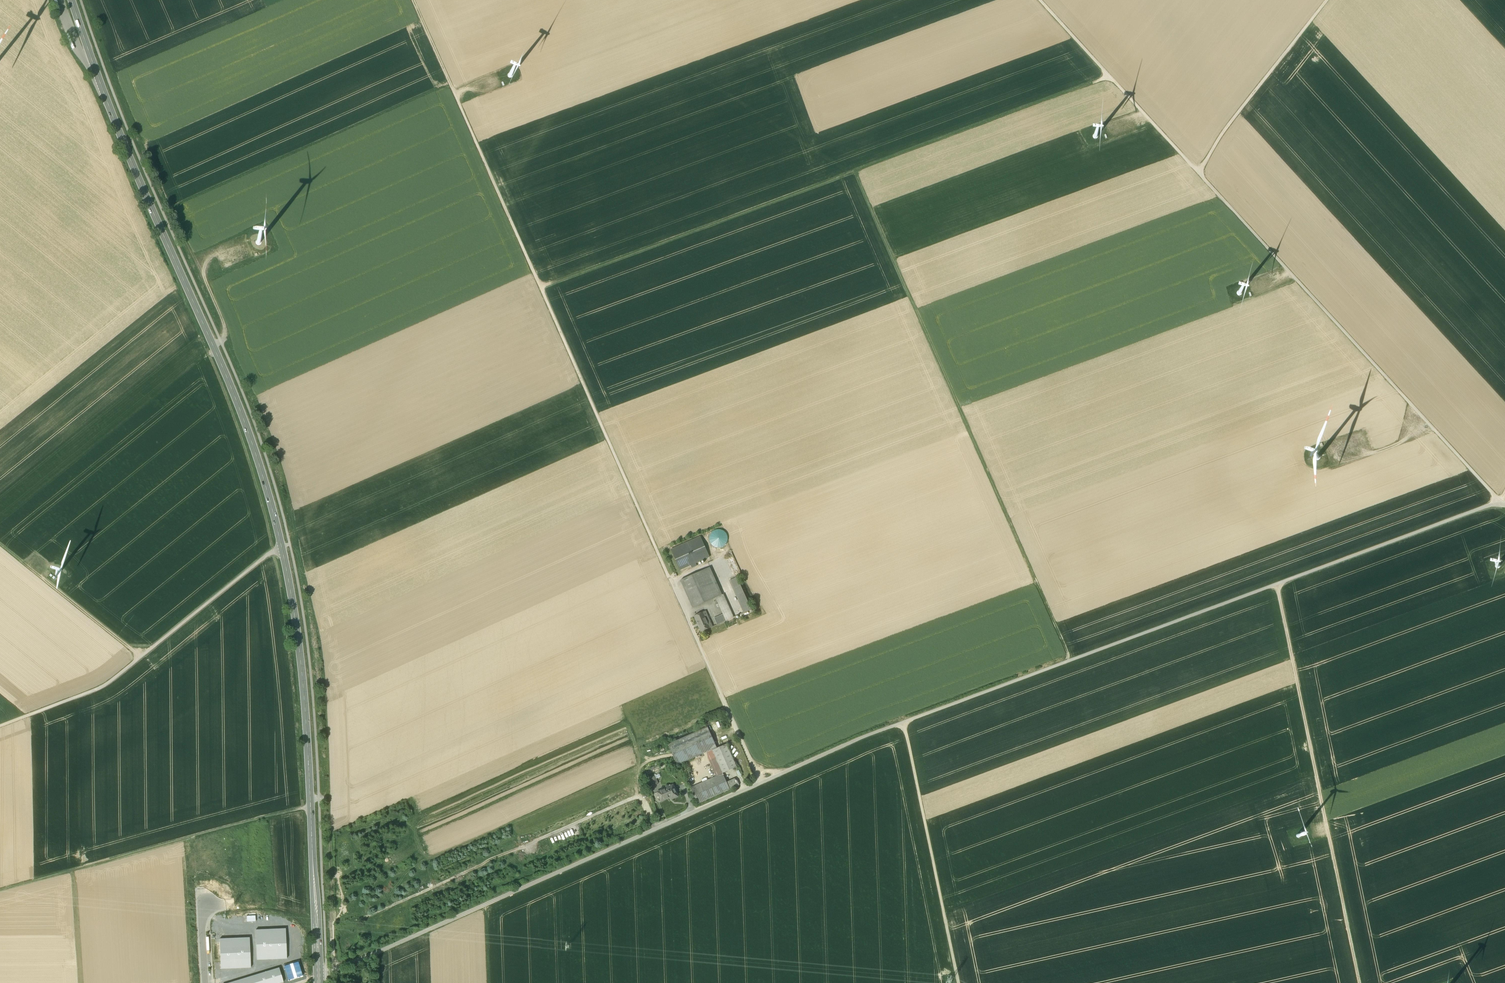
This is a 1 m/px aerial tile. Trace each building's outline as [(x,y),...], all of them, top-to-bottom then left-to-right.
[(727,542),(728,539),(727,535),(725,532),(722,530),(718,529),(715,530),(712,532),(710,535),(709,539),(710,542),(712,545),(715,547),(719,548),(722,547),(725,545),(727,542)] [(700,537),(671,550),(680,570),(709,557),(700,537)] [(703,570),(680,580),(693,608),(716,598),(703,570)] [(737,575),(728,579),(743,613),(752,609),(737,575)] [(723,595),(716,599),(723,614),(726,621),(733,618),(723,595)] [(703,612),(694,616),(701,632),(710,628),(703,612)] [(723,614),(714,618),(717,625),(726,621),(723,614)] [(707,727),(669,745),(677,765),(716,747),(707,727)] [(726,744),(713,750),(723,773),(737,767),(726,744)] [(723,773),(712,750),(707,752),(708,757),(716,776),(723,773)] [(723,773),(690,788),(697,804),(730,789),(723,773)] [(653,786),(661,783),(659,774),(650,776),(653,786)] [(673,785),(657,792),(661,801),(671,797),(672,799),(678,796),(676,792),(677,791),(675,787),(674,787),(673,785)] [(285,929),(255,930),(257,960),(287,958),(285,929)] [(220,940),(221,969),(251,967),(249,938),(220,940)] [(284,982),(279,968),(229,982),(279,982),(284,982)]
